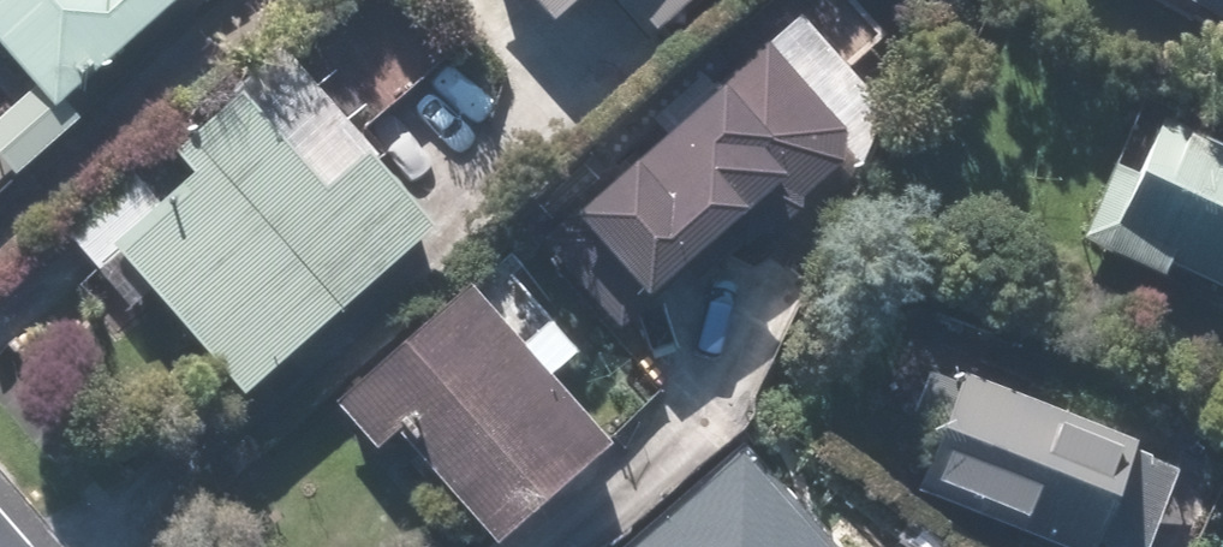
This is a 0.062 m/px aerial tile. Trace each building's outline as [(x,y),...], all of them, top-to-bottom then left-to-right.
[(86,122),(73,105),(203,0),(0,0),(0,24),(1,23),(48,81),(0,120),(0,199),(86,122)] [(579,24),(607,0),(559,0),(579,24)] [(679,23),(707,0),(660,0),(679,23)] [(1222,10),(1222,0),(1207,0),(1222,10)] [(312,38),(74,239),(106,275),(135,250),(263,398),(469,220),(312,38)] [(858,158),(861,130),(783,48),(749,81),(733,64),(544,235),(632,328),(805,165),(827,188),(858,158)] [(1222,283),(1222,121),(1152,89),(1088,230),(1179,272),(1183,264),(1222,283)] [(478,271),(344,395),(389,445),(412,423),(516,537),(555,502),(570,519),(609,483),(597,470),(632,437),(567,367),(596,341),(569,311),(540,338),(478,271)] [(910,422),(946,438),(929,477),(1089,546),(1121,546),(1129,528),(1172,546),(1186,546),(1222,461),(1222,453),(1166,428),(1158,445),(980,367),(974,381),(929,361),(910,422)] [(645,546),(829,546),(748,456),(645,546)]
